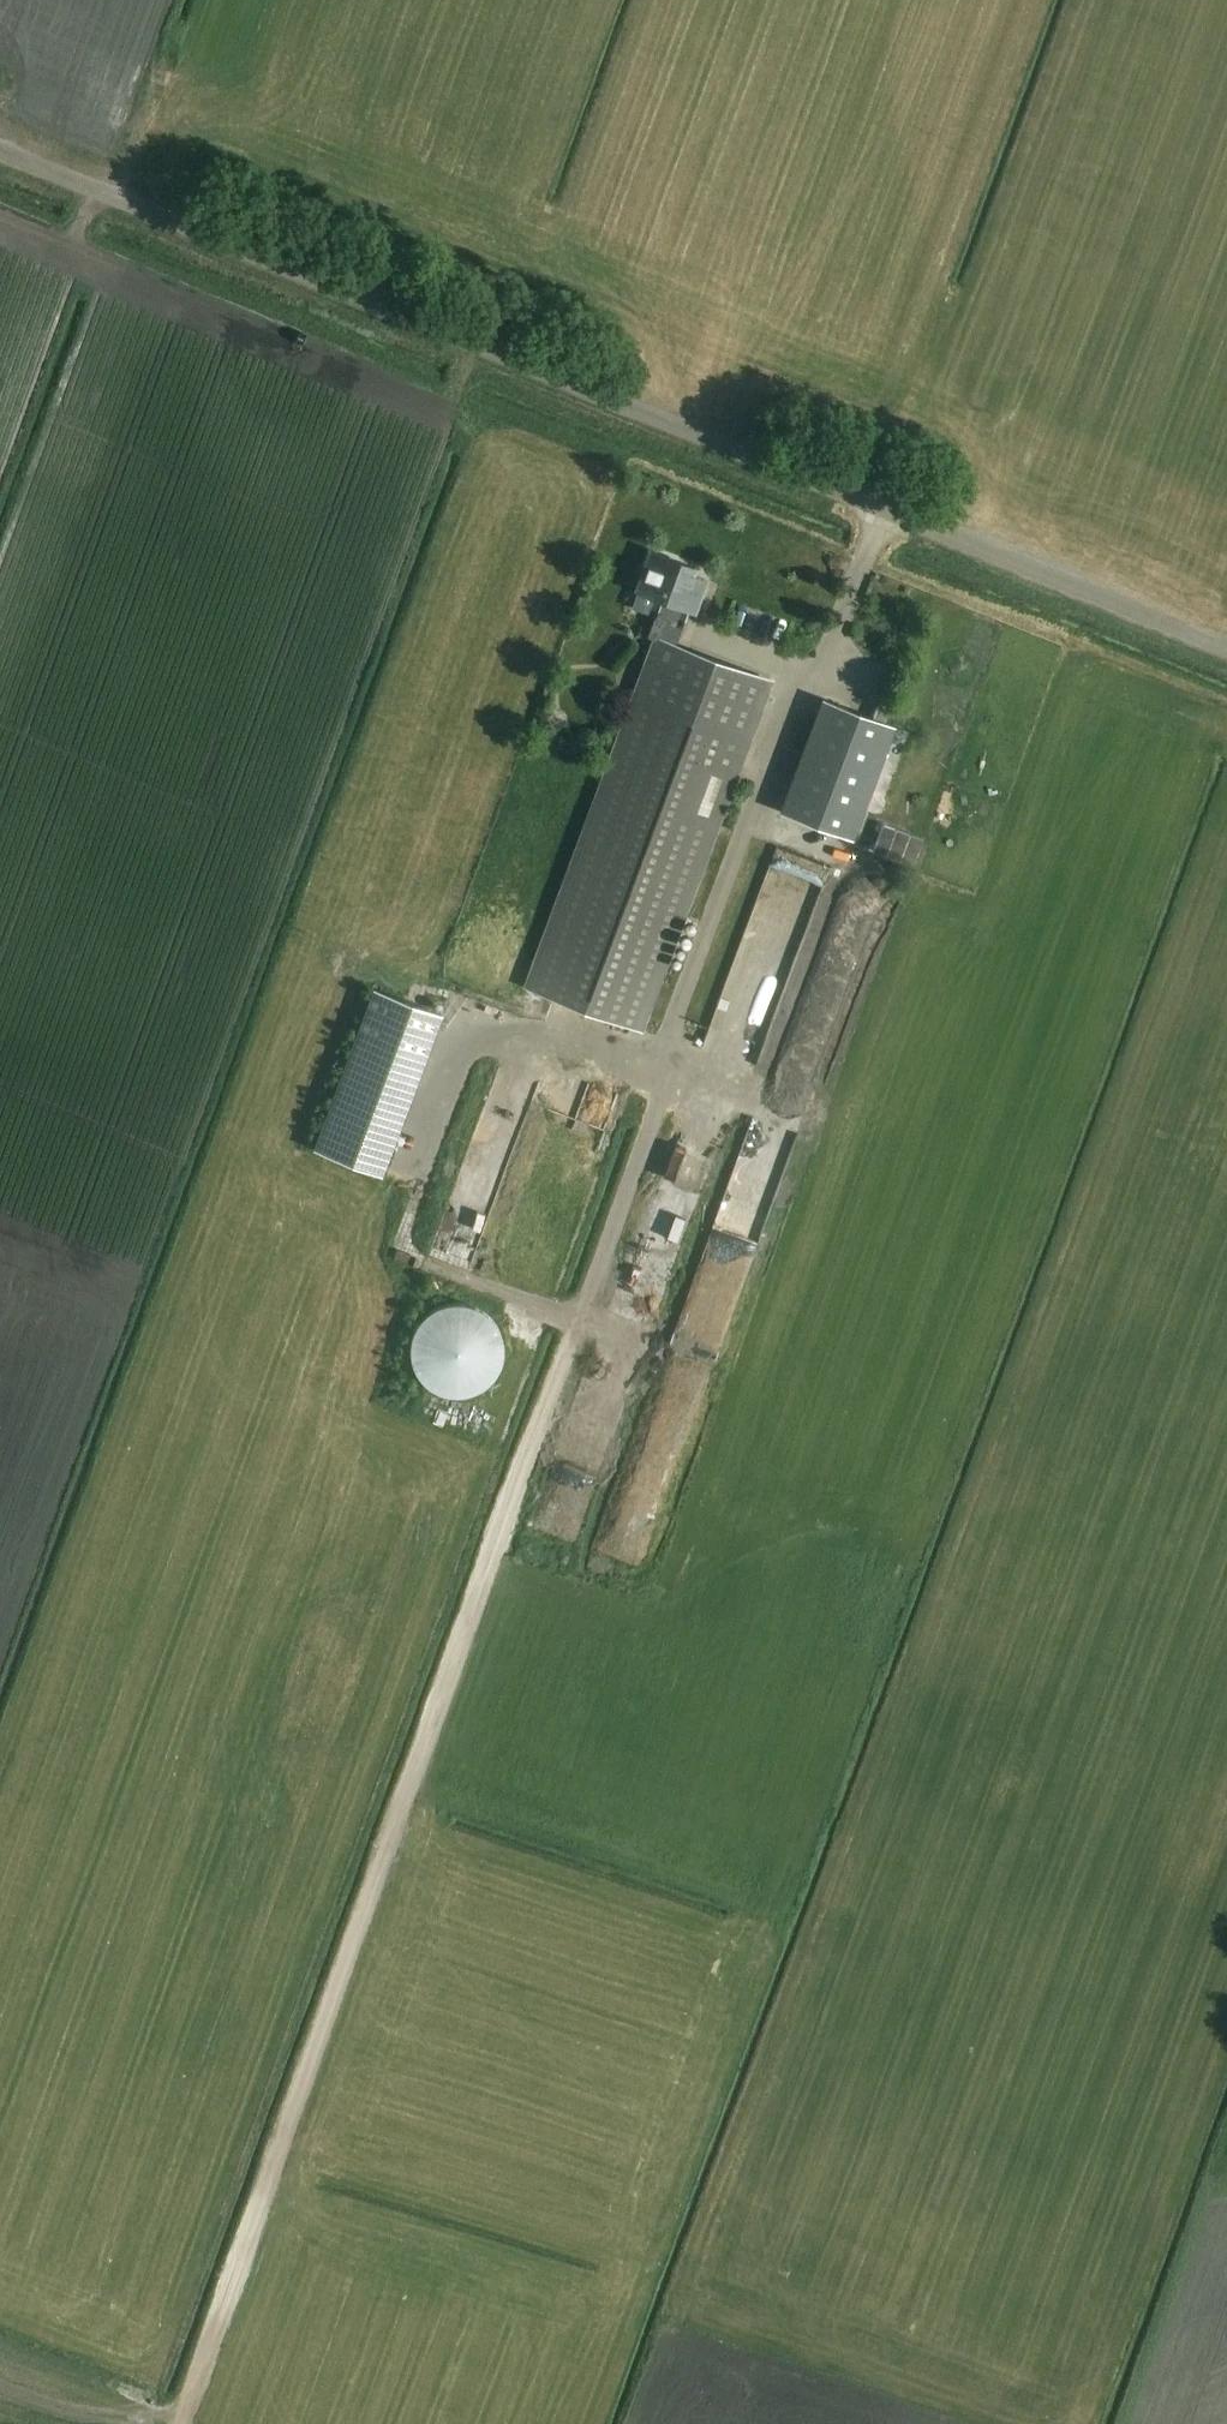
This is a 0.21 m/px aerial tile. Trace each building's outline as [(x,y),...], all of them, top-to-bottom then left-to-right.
[(530,986),(640,1027),(716,823),(719,824),(746,753),(742,751),(768,680),(676,646),(689,611),(693,612),(705,579),(692,574),(695,567),(652,552),(637,591),(662,600),(648,637),(658,641),(530,986)] [(782,812),(851,838),(893,726),(824,700),(782,812)] [(766,866),(713,1049),(765,1064),(818,881),(766,866)] [(825,937),(814,973),(846,983),(857,947),(825,937)] [(686,1028),(705,1032),(709,1017),(690,1012),(686,1028)] [(579,1125),(602,1130),(609,1094),(587,1089),(579,1125)] [(663,1223),(684,1223),(684,1207),(663,1207),(663,1223)] [(492,1318),(475,1306),(454,1303),(434,1309),(419,1323),(411,1342),(412,1362),(422,1381),(439,1392),(460,1396),(480,1390),(495,1376),(503,1357),(502,1337),(492,1318)]
